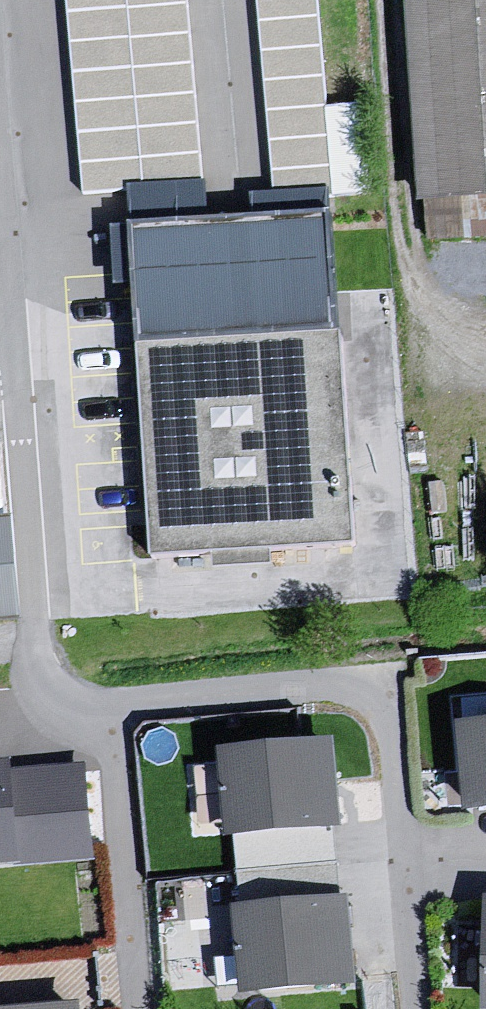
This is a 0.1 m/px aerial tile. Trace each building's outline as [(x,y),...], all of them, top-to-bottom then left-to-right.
[(202,182),(190,0),(69,0),(88,193),(202,182)] [(270,195),(324,191),(312,0),(254,0),(270,195)] [(408,3),(424,213),(485,211),(485,1),(408,3)] [(331,213),(130,226),(152,567),(353,554),(331,213)] [(458,727),(465,814),(485,812),(485,725),(458,727)] [(333,739),(219,751),(228,841),(342,830),(333,739)] [(0,772),(0,870),(94,862),(86,765),(0,772)] [(351,899),(235,909),(243,997),(358,987),(351,899)]
